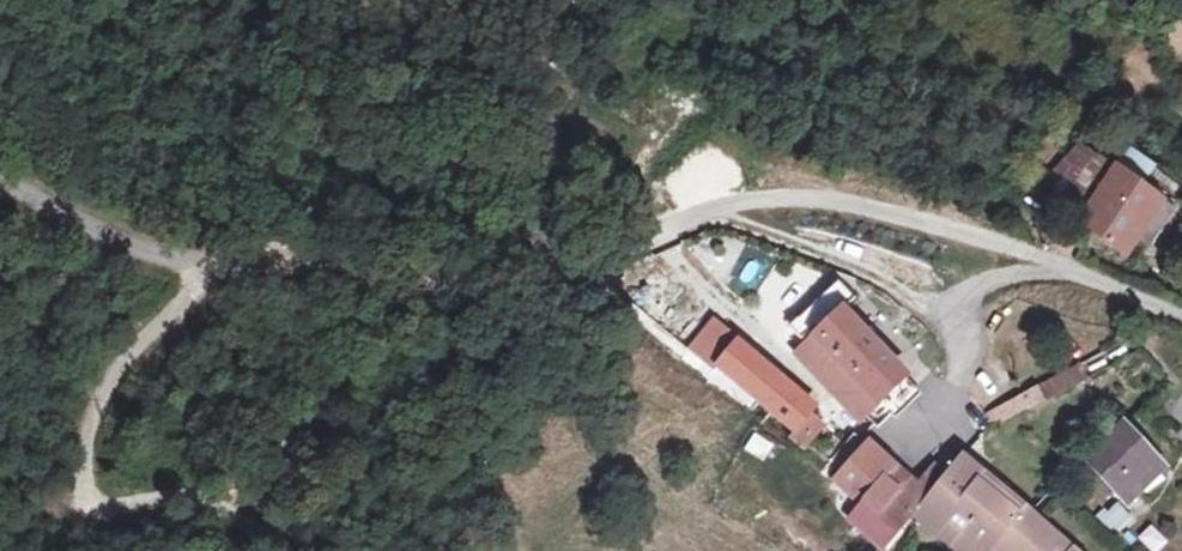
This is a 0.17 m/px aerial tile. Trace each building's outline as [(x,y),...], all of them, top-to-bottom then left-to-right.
[(1087,204),(1111,165),(1078,142),(1049,173),(1087,204)] [(1078,218),(1127,261),(1165,201),(1162,198),(1118,164),(1114,161),(1111,165),(1087,204),(1078,218)] [(789,325),(802,340),(844,303),(853,295),(840,281),(789,325)] [(793,348),(857,420),(877,403),(905,379),(908,375),(844,303),(802,340),(793,348)] [(715,371),(737,347),(709,320),(686,344),(715,371)] [(737,347),(715,371),(788,439),(792,435),(813,413),(820,405),(747,337),(737,347)] [(1037,388),(1044,399),(1084,377),(1078,366),(1037,388)] [(919,394),(905,379),(877,403),(891,419),(919,394)] [(988,415),(994,426),(1044,399),(1037,388),(988,415)] [(813,413),(792,435),(807,449),(827,427),(813,413)] [(1168,468),(1123,421),(1082,461),(1126,507),(1168,468)] [(833,480),(862,505),(897,464),(868,439),(833,480)] [(990,541),(1022,504),(962,453),(929,491),(908,516),(948,550),(981,550),(990,541)] [(897,464),(862,505),(849,520),(881,547),(908,516),(929,491),(897,464)] [(990,541),(1002,550),(1077,550),(1022,504),(990,541)]
